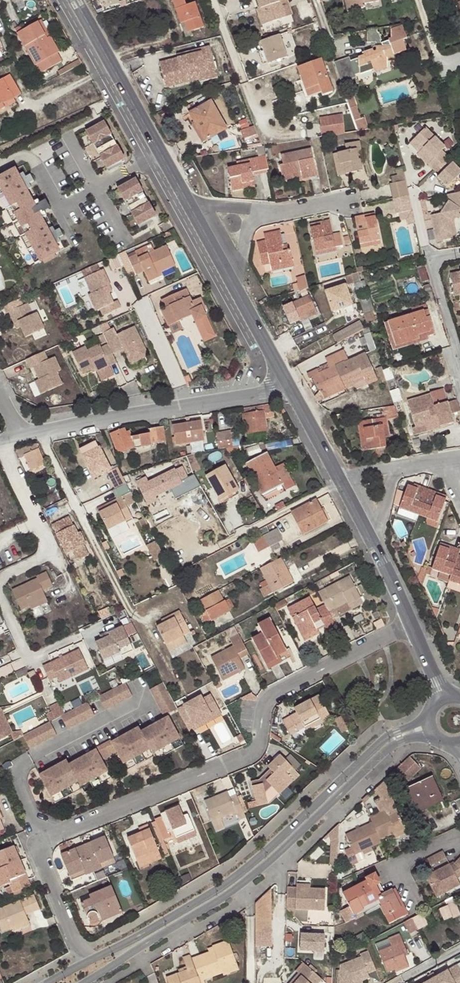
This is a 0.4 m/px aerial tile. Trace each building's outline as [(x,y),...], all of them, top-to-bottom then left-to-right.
[(188,31),(203,25),(195,2),(186,5),(184,0),(172,0),(180,23),(185,22),(188,31)] [(261,6),(266,22),(285,15),(280,0),(258,0),(261,6)] [(351,9),(365,6),(364,2),(376,0),(349,0),(351,9)] [(266,22),(261,6),(256,8),(261,24),(266,22)] [(42,20),(39,22),(48,39),(52,37),(42,20)] [(48,39),(39,22),(19,33),(40,73),(62,61),(58,53),(60,52),(52,37),(48,39)] [(407,36),(401,23),(390,25),(391,38),(389,38),(388,40),(382,43),(380,40),(382,39),(379,32),(377,32),(376,27),(366,29),(367,41),(371,42),(375,42),(377,50),(375,51),(372,48),(363,51),(363,54),(350,60),(349,57),(335,63),(342,81),(356,75),(355,74),(360,72),(360,66),(371,62),(374,68),(387,63),(387,60),(395,57),(393,51),(398,49),(398,51),(406,49),(403,38),(407,36)] [(279,34),(259,41),(262,47),(267,61),(267,62),(287,56),(279,34)] [(217,77),(209,47),(184,53),(185,56),(178,58),(159,63),(164,82),(198,73),(199,78),(200,82),(217,77)] [(267,61),(262,47),(258,49),(263,62),(267,61)] [(300,82),(303,89),(319,84),(322,91),(322,94),(332,91),(321,59),(297,67),(303,81),(300,82)] [(387,67),(387,63),(374,68),(375,71),(387,67)] [(165,87),(199,78),(198,73),(164,82),(165,87)] [(5,107),(3,104),(14,98),(21,94),(10,74),(0,80),(0,110),(5,107)] [(319,84),(303,89),(305,96),(322,91),(319,84)] [(3,104),(5,107),(16,101),(14,98),(3,104)] [(98,116),(109,110),(103,100),(92,106),(98,116)] [(197,122),(207,139),(227,128),(211,100),(189,112),(191,116),(188,117),(192,125),(197,122)] [(319,117),(321,135),(344,132),(343,113),(319,117)] [(357,129),(362,129),(356,113),(352,115),(357,129)] [(123,158),(102,121),(85,131),(106,168),(123,158)] [(202,142),(207,139),(197,122),(192,125),(202,142)] [(244,137),(258,133),(255,124),(241,128),(244,137)] [(413,138),(422,147),(418,151),(415,154),(426,164),(427,162),(437,172),(435,175),(445,185),(459,171),(459,169),(440,149),(444,145),(424,127),(413,138)] [(422,147),(413,138),(408,142),(418,151),(422,147)] [(345,163),(348,173),(362,170),(360,162),(358,156),(362,155),(359,141),(344,143),(346,150),(338,152),(341,163),(345,163)] [(279,164),(282,176),(301,172),(302,176),(302,178),(317,174),(311,148),(281,155),(284,164),(279,164)] [(338,175),(348,173),(345,163),(341,163),(338,152),(332,154),(338,175)] [(227,168),(231,184),(254,180),(252,172),(269,169),(267,155),(242,160),(240,161),(241,165),(236,166),(227,168)] [(406,178),(403,165),(396,166),(398,173),(392,175),(393,181),(406,178)] [(41,260),(60,250),(54,240),(51,234),(40,213),(36,206),(25,185),(21,179),(16,168),(0,177),(0,183),(5,191),(12,205),(19,219),(27,233),(34,246),(41,260)] [(301,172),(282,176),(280,176),(281,180),(302,176),(301,172)] [(31,174),(21,179),(25,185),(35,180),(31,174)] [(138,224),(156,214),(134,177),(117,187),(138,224)] [(390,182),(394,197),(409,194),(406,178),(393,181),(390,182)] [(254,180),(231,184),(232,190),(255,185),(254,180)] [(446,194),(447,199),(459,195),(459,190),(446,194)] [(5,191),(0,194),(0,196),(6,208),(12,205),(5,191)] [(397,211),(413,208),(409,194),(394,197),(397,211)] [(447,199),(447,200),(442,211),(433,213),(432,210),(424,213),(428,227),(435,225),(438,240),(459,236),(455,219),(459,211),(459,195),(447,199)] [(46,201),(36,206),(40,213),(49,208),(46,201)] [(19,219),(12,205),(6,208),(14,222),(19,219)] [(354,217),(360,243),(379,239),(374,215),(365,217),(364,215),(354,217)] [(162,232),(174,227),(169,217),(157,223),(162,232)] [(27,233),(19,219),(14,222),(21,236),(27,233)] [(310,228),(315,250),(335,245),(342,244),(339,233),(332,235),(329,220),(315,223),(315,227),(310,228)] [(60,228),(51,234),(54,240),(64,235),(60,228)] [(270,262),(270,264),(292,259),(290,249),(289,248),(288,249),(283,250),(281,245),(283,245),(283,243),(279,231),(264,234),(265,240),(257,242),(262,264),(270,262)] [(34,246),(27,233),(21,236),(28,249),(34,246)] [(379,239),(360,243),(361,247),(380,243),(379,239)] [(160,269),(176,262),(167,243),(138,256),(136,252),(129,255),(136,272),(144,269),(147,276),(160,269)] [(335,245),(315,250),(316,255),(336,250),(335,245)] [(41,260),(34,246),(28,249),(36,263),(41,260)] [(118,253),(121,258),(129,255),(136,252),(133,246),(118,253)] [(320,260),(338,255),(337,250),(319,255),(320,260)] [(129,255),(121,258),(129,276),(136,272),(129,255)] [(116,256),(109,259),(114,270),(121,266),(116,256)] [(292,259),(270,264),(271,271),(293,265),(292,259)] [(82,269),(85,277),(101,269),(98,262),(82,269)] [(101,269),(85,277),(91,292),(88,293),(95,310),(100,308),(102,314),(120,306),(117,299),(112,301),(108,292),(105,285),(109,284),(110,284),(103,268),(101,269)] [(160,269),(147,276),(149,280),(162,273),(160,269)] [(459,293),(459,271),(450,273),(451,280),(455,295),(459,293)] [(298,289),(306,287),(303,274),(295,276),(296,281),(298,289)] [(333,310),(353,304),(347,283),(326,290),(333,310)] [(161,297),(164,305),(166,309),(162,311),(168,323),(192,313),(203,338),(214,333),(202,307),(204,306),(199,295),(191,298),(189,294),(186,295),(183,287),(161,297)] [(311,295),(284,305),(291,322),(318,312),(311,295)] [(24,304),(21,298),(4,306),(7,313),(10,312),(15,322),(19,321),(22,326),(27,336),(46,328),(38,311),(34,313),(29,302),(24,304)] [(407,315),(388,322),(396,347),(419,338),(418,335),(426,332),(427,336),(435,333),(429,315),(428,316),(425,317),(422,311),(426,309),(423,304),(405,310),(407,315)] [(338,343),(364,329),(360,321),(333,335),(338,343)] [(105,322),(98,325),(102,332),(109,329),(105,322)] [(396,347),(388,322),(385,324),(394,351),(428,339),(427,336),(426,332),(418,335),(419,338),(396,347)] [(113,328),(109,329),(102,332),(107,343),(112,353),(120,349),(123,347),(125,352),(131,364),(148,356),(134,327),(117,335),(113,328)] [(94,366),(95,369),(96,371),(110,365),(116,361),(112,353),(107,343),(101,346),(99,343),(87,348),(85,344),(71,350),(81,371),(89,368),(94,366)] [(335,366),(348,360),(344,349),(325,356),(329,367),(318,372),(317,369),(307,374),(309,378),(313,377),(320,392),(321,391),(323,396),(344,388),(335,366)] [(29,368),(33,366),(40,378),(36,381),(42,393),(64,383),(58,371),(61,370),(62,368),(54,356),(48,359),(43,351),(25,360),(29,368)] [(344,388),(344,389),(355,384),(352,379),(363,374),(365,380),(367,383),(376,379),(365,353),(348,360),(335,366),(344,388)] [(382,369),(386,380),(393,377),(390,366),(382,369)] [(170,372),(175,386),(187,382),(181,368),(170,372)] [(352,379),(355,384),(365,380),(363,374),(352,379)] [(429,392),(408,400),(413,411),(410,411),(415,423),(424,420),(424,423),(429,421),(431,428),(450,422),(447,414),(450,412),(442,388),(429,392)] [(262,405),(243,408),(247,433),(266,430),(262,405)] [(366,427),(369,449),(374,448),(384,447),(382,438),(382,433),(387,433),(385,416),(372,418),(373,425),(366,427)] [(363,450),(369,449),(366,427),(373,425),(372,418),(358,421),(363,450)] [(415,433),(431,428),(429,421),(424,423),(424,420),(415,423),(412,424),(415,433)] [(202,421),(188,423),(191,442),(204,440),(202,421)] [(188,423),(173,425),(176,445),(191,442),(188,423)] [(167,441),(165,426),(149,428),(150,433),(132,435),(130,431),(127,431),(125,428),(110,433),(117,451),(135,444),(136,447),(152,444),(151,442),(167,441)] [(225,448),(233,446),(232,436),(217,437),(219,449),(225,448)] [(108,472),(112,470),(97,441),(81,449),(85,455),(83,456),(95,478),(108,472)] [(17,448),(18,459),(24,457),(30,471),(45,464),(36,443),(17,448)] [(253,478),(259,490),(273,483),(275,488),(283,484),(287,491),(296,487),(283,463),(274,467),(267,452),(247,462),(255,478),(253,478)] [(182,463),(182,468),(153,483),(159,496),(171,489),(179,505),(203,492),(187,462),(182,463)] [(239,490),(225,465),(206,475),(220,500),(239,490)] [(112,470),(108,472),(116,488),(126,483),(117,467),(112,470)] [(126,483),(116,488),(121,497),(123,497),(130,493),(126,483)] [(273,483),(259,490),(262,495),(275,488),(273,483)] [(408,485),(400,507),(418,514),(427,488),(418,485),(417,489),(408,485)] [(437,492),(427,488),(418,514),(427,517),(437,521),(446,498),(436,494),(437,492)] [(121,497),(98,509),(108,530),(109,530),(126,522),(133,519),(123,497),(121,497)] [(327,521),(315,499),(312,501),(291,512),(303,533),(327,521)] [(418,514),(400,507),(398,513),(417,520),(418,514)] [(69,516),(52,524),(67,554),(84,546),(69,516)] [(435,526),(437,521),(427,517),(425,523),(435,526)] [(130,530),(126,522),(109,530),(113,538),(130,530)] [(261,528),(259,529),(271,552),(280,547),(278,542),(282,539),(276,528),(270,531),(267,525),(261,528)] [(450,574),(458,553),(459,549),(450,545),(449,549),(440,546),(432,567),(450,574)] [(448,579),(459,583),(459,554),(458,553),(450,574),(448,579)] [(292,582),(280,558),(262,567),(275,592),(292,582)] [(22,609),(29,606),(46,598),(43,590),(40,585),(44,584),(46,588),(53,586),(46,572),(36,576),(37,579),(13,590),(22,609)] [(349,576),(320,592),(324,601),(329,611),(335,607),(348,601),(349,603),(360,597),(349,576)] [(448,579),(446,586),(459,591),(459,583),(448,579)] [(234,607),(230,599),(226,600),(221,590),(202,601),(206,610),(201,613),(206,622),(230,610),(230,609),(234,607)] [(46,598),(29,606),(31,609),(48,602),(46,598)] [(327,628),(335,624),(329,611),(324,601),(315,606),(310,598),(288,609),(302,636),(318,628),(325,624),(327,628)] [(348,601),(335,607),(339,615),(352,609),(349,603),(348,601)] [(166,643),(184,635),(190,632),(180,609),(162,618),(164,623),(158,626),(166,643)] [(268,668),(271,667),(270,663),(280,657),(279,655),(287,651),(270,619),(259,625),(263,634),(253,639),(268,668)] [(106,639),(114,656),(120,654),(118,650),(119,650),(118,647),(129,643),(124,627),(108,634),(110,637),(106,639)] [(320,632),(318,628),(302,636),(304,640),(320,632)] [(134,634),(129,636),(133,644),(138,642),(134,634)] [(247,649),(239,634),(230,638),(234,646),(213,657),(223,676),(234,671),(244,666),(241,659),(239,654),(247,649)] [(187,643),(184,635),(166,643),(169,651),(187,643)] [(103,661),(114,656),(106,639),(95,643),(103,661)] [(241,659),(250,654),(247,649),(239,654),(241,659)] [(80,651),(44,668),(49,681),(57,677),(59,683),(88,670),(80,651)] [(270,663),(271,667),(282,661),(280,657),(270,663)] [(244,666),(234,671),(236,674),(246,669),(244,666)] [(30,674),(4,686),(12,703),(38,690),(30,674)] [(132,696),(126,682),(122,684),(99,697),(106,709),(132,696)] [(164,716),(177,709),(177,708),(174,703),(168,692),(164,683),(150,690),(164,716)] [(205,703),(213,699),(211,695),(202,699),(205,703)] [(184,722),(190,732),(197,729),(193,721),(201,717),(202,719),(219,710),(213,699),(205,703),(202,699),(201,696),(183,705),(186,709),(179,712),(184,722)] [(291,735),(305,727),(320,719),(322,723),(332,718),(320,696),(296,709),(298,713),(284,721),(291,735)] [(68,729),(95,716),(88,702),(77,708),(64,715),(61,716),(68,729)] [(45,716),(48,722),(64,714),(58,703),(48,708),(51,713),(45,716)] [(7,736),(14,733),(1,708),(0,708),(0,722),(7,736)] [(193,721),(197,729),(222,715),(219,710),(202,719),(201,717),(193,721)] [(168,717),(141,732),(151,749),(153,753),(162,749),(180,738),(168,717)] [(320,719),(305,727),(307,731),(322,723),(320,719)] [(30,749),(57,735),(50,722),(23,736),(30,749)] [(111,740),(103,745),(110,757),(118,752),(124,764),(142,754),(151,749),(141,732),(139,728),(112,743),(111,740)] [(162,749),(166,756),(184,745),(180,739),(162,749)] [(96,750),(69,765),(79,782),(81,786),(108,771),(96,750)] [(286,758),(298,769),(302,763),(291,753),(286,758)] [(142,754),(124,764),(128,771),(146,761),(142,754)] [(257,806),(268,804),(266,792),(273,786),(280,794),(294,780),(286,773),(292,767),(281,755),(269,767),(271,769),(261,780),(252,781),(257,806)] [(70,787),(79,782),(69,765),(67,761),(40,776),(52,797),(70,787)] [(406,763),(404,763),(391,777),(397,783),(415,766),(411,761),(406,763)] [(300,775),(292,767),(286,773),(294,780),(300,775)] [(108,772),(90,782),(94,789),(112,778),(108,772)] [(433,776),(410,787),(420,809),(431,803),(429,799),(441,794),(433,776)] [(405,829),(382,784),(376,790),(381,801),(375,804),(379,811),(382,809),(384,812),(368,819),(371,825),(379,842),(391,836),(405,829)] [(266,792),(268,804),(280,794),(273,786),(266,792)] [(74,794),(70,787),(52,797),(55,804),(74,794)] [(420,809),(410,787),(404,789),(416,815),(440,803),(439,800),(443,798),(441,794),(429,799),(431,803),(420,809)] [(240,820),(247,817),(246,814),(240,801),(233,804),(231,798),(228,792),(206,801),(220,835),(228,831),(224,820),(222,817),(236,811),(238,814),(240,820)] [(241,793),(237,795),(240,801),(246,814),(250,812),(241,793)] [(240,801),(237,795),(231,798),(233,804),(240,801)] [(163,819),(156,822),(165,841),(172,837),(170,832),(175,830),(179,842),(196,834),(190,819),(185,820),(184,816),(179,807),(162,815),(163,819)] [(224,820),(238,814),(236,811),(222,817),(224,820)] [(128,838),(137,858),(144,855),(145,858),(160,852),(148,824),(140,828),(141,833),(128,838)] [(369,850),(380,844),(379,842),(371,825),(345,838),(352,851),(344,855),(351,868),(358,865),(356,861),(354,857),(369,850)] [(405,829),(391,836),(394,840),(407,833),(405,829)] [(106,838),(84,847),(94,872),(102,869),(99,864),(114,858),(106,838)] [(14,863),(12,858),(19,855),(15,847),(0,853),(0,869),(14,863)] [(63,856),(71,876),(86,870),(87,875),(94,872),(84,847),(63,856)] [(433,856),(436,864),(452,856),(448,849),(433,856)] [(371,854),(369,850),(354,857),(356,861),(371,854)] [(144,855),(137,858),(141,866),(162,857),(160,852),(145,858),(144,855)] [(14,863),(21,861),(19,855),(12,858),(14,863)] [(117,863),(114,858),(99,864),(102,869),(117,863)] [(0,869),(0,886),(0,887),(11,883),(15,892),(31,886),(21,861),(14,863),(0,869)] [(440,891),(451,886),(453,889),(459,885),(459,862),(459,863),(456,864),(455,863),(431,874),(440,891)] [(86,870),(71,876),(73,880),(87,875),(86,870)] [(366,881),(343,893),(354,916),(363,911),(362,909),(378,901),(390,924),(405,916),(391,890),(385,893),(382,895),(377,886),(380,884),(375,874),(365,879),(366,881)] [(377,886),(382,895),(385,893),(380,884),(377,886)] [(451,886),(440,891),(441,895),(453,889),(451,886)] [(100,916),(121,908),(112,887),(90,897),(91,900),(82,904),(89,921),(91,923),(93,924),(95,924),(98,923),(99,922),(99,921),(100,920),(100,919),(100,917),(100,916)] [(391,890),(405,916),(408,914),(395,888),(391,890)] [(296,889),(287,889),(287,911),(297,911),(325,911),(325,889),(310,889),(296,889)] [(271,910),(271,890),(255,904),(255,918),(271,918),(271,910)] [(13,927),(29,920),(26,915),(24,909),(31,906),(34,912),(40,909),(35,895),(0,910),(0,924),(3,931),(13,927)] [(459,916),(459,915),(454,898),(447,902),(448,906),(440,909),(444,920),(452,917),(453,918),(459,916)] [(26,915),(34,912),(31,906),(24,909),(26,915)] [(123,913),(121,908),(100,916),(100,917),(100,919),(100,920),(99,921),(99,922),(101,922),(123,913)] [(287,911),(296,921),(297,911),(287,911)] [(413,918),(419,929),(429,924),(423,913),(413,918)] [(271,918),(255,918),(255,932),(271,933),(271,918)] [(410,934),(419,929),(413,918),(404,923),(410,934)] [(29,920),(13,927),(15,932),(31,925),(29,920)] [(298,931),(298,951),(322,951),(323,932),(298,931)] [(271,933),(255,932),(255,948),(271,947),(271,933)] [(351,940),(355,948),(368,941),(364,933),(351,940)] [(389,939),(392,947),(379,952),(387,972),(395,969),(408,964),(406,956),(403,951),(406,950),(400,935),(389,939)] [(216,951),(211,953),(193,959),(201,981),(204,980),(224,974),(223,969),(238,963),(230,941),(214,947),(214,948),(216,951)] [(370,951),(361,954),(362,956),(341,964),(340,982),(357,982),(358,976),(368,972),(368,973),(377,970),(370,951)] [(193,959),(192,955),(184,958),(188,970),(167,977),(169,982),(202,982),(201,981),(193,959)] [(239,971),(238,963),(223,969),(224,974),(225,976),(239,971)] [(295,971),(298,974),(306,966),(302,963),(295,971)] [(456,965),(423,982),(459,982),(459,972),(456,965)] [(322,981),(306,966),(298,974),(301,977),(296,982),(320,982),(322,981)] [(357,982),(362,982),(363,979),(370,977),(368,973),(368,972),(358,976),(357,982)] [(301,977),(298,974),(290,982),(296,982),(301,977)]
